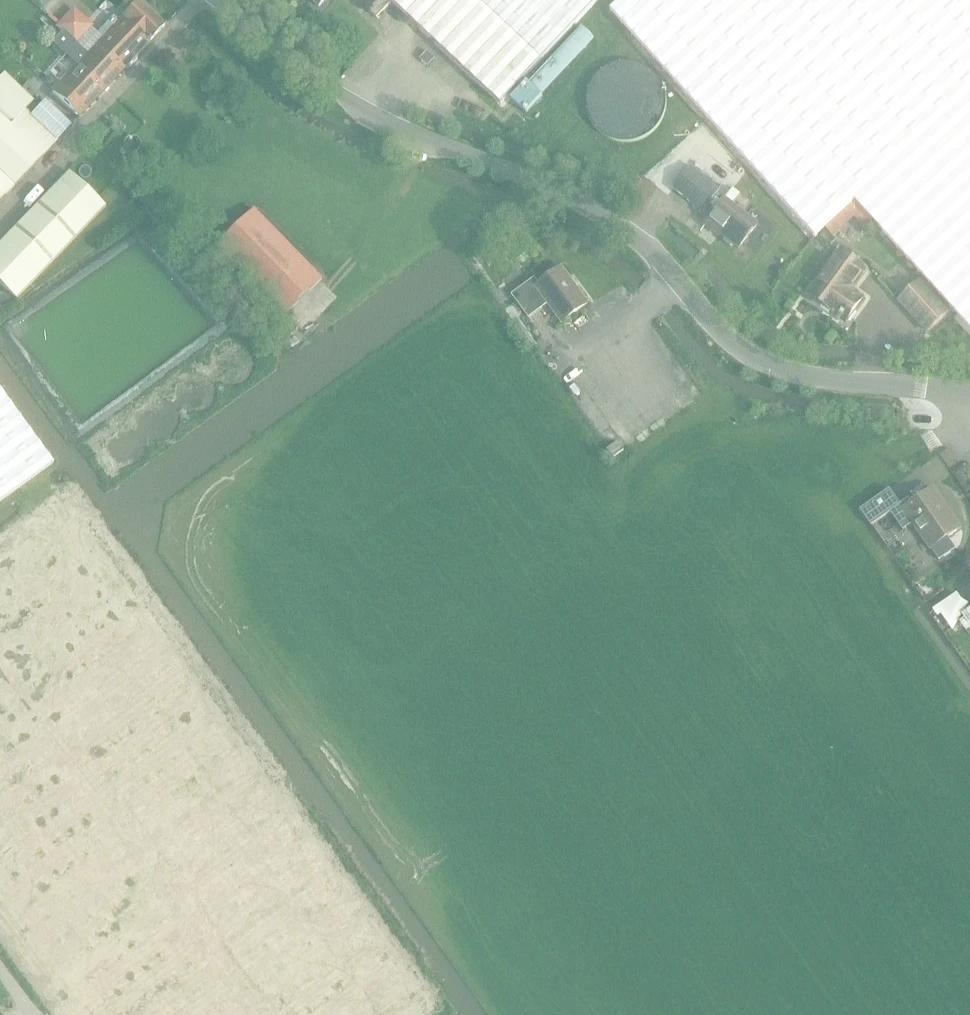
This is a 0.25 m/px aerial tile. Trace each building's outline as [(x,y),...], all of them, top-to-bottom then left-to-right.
[(368,10),(376,18),(392,1),(391,0),(378,0),(368,10)] [(540,63),(474,0),(391,0),(392,1),(501,104),(540,63)] [(540,63),(599,0),(474,0),(540,63)] [(610,11),(813,238),(855,200),(969,330),(969,0),(622,0),(610,11)] [(99,42),(99,43),(126,68),(129,68),(137,60),(137,56),(164,27),(137,2),(119,22),(114,17),(95,38),(99,42)] [(57,25),(74,41),(90,24),(73,9),(57,25)] [(80,118),(126,68),(99,43),(53,92),(80,118)] [(34,101),(5,73),(0,78),(0,201),(58,141),(57,140),(31,115),(26,110),(34,101)] [(510,101),(525,115),(541,98),(526,83),(510,101)] [(45,100),(31,115),(57,140),(71,125),(45,100)] [(671,191),(672,191),(708,219),(702,226),(715,236),(717,232),(738,249),(756,226),(731,206),(740,195),(733,190),(730,193),(723,188),(720,191),(689,167),(671,191)] [(0,241),(0,287),(14,300),(104,208),(67,172),(0,241)] [(286,313),(322,279),(255,210),(220,244),(286,313)] [(853,284),(865,269),(841,252),(830,267),(829,267),(807,296),(832,315),(833,314),(846,323),(856,310),(843,301),(855,285),(853,284)] [(562,269),(540,285),(535,278),(512,295),(529,318),(549,303),(563,322),(588,303),(562,269)] [(951,310),(922,277),(897,299),(927,332),(951,310)] [(45,469),(52,463),(0,391),(0,501),(45,469)] [(619,440),(607,448),(614,458),(626,450),(619,440)] [(54,1014),(395,1014),(430,990),(52,463),(45,469),(0,501),(0,939),(54,1014)] [(890,490),(861,510),(872,526),(891,513),(895,510),(901,506),(891,491),(890,490)] [(901,506),(895,510),(891,513),(892,515),(905,533),(914,526),(931,550),(932,550),(948,538),(960,529),(932,490),(912,504),(909,500),(901,506)] [(948,538),(932,550),(939,561),(956,549),(948,538)]
